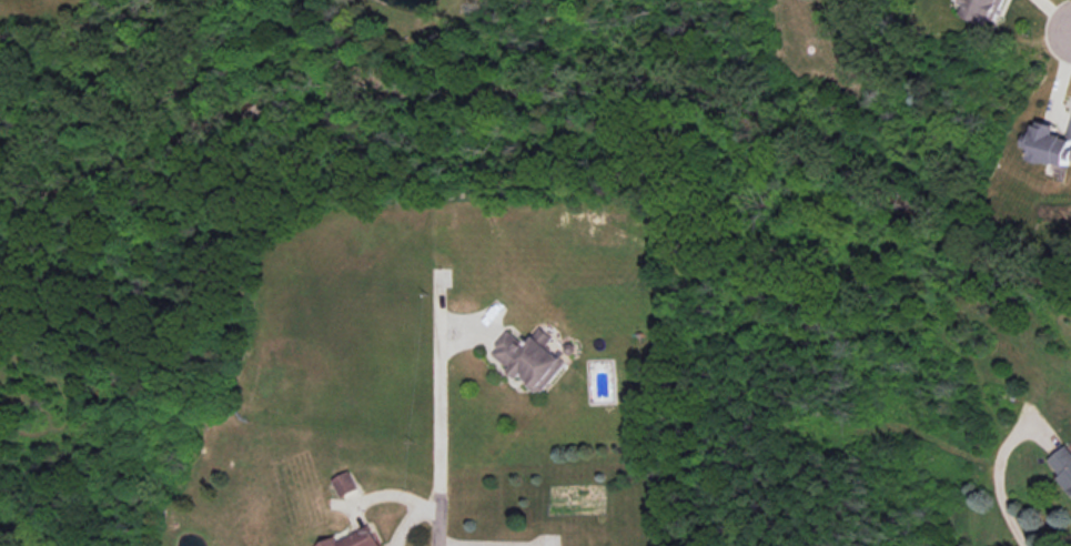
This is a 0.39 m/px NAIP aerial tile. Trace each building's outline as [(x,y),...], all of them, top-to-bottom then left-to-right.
[(998,26),(1005,0),(970,0),(964,16),(998,26)] [(1034,159),(1070,165),(1070,135),(1063,133),(1064,128),(1040,123),(1034,159)] [(519,340),(504,326),(484,350),(504,368),(501,373),(518,390),(525,381),(537,391),(573,350),(538,318),(519,340)] [(1042,457),(1070,502),(1070,455),(1059,442),(1042,457)] [(343,468),(353,487),(336,496),(326,477),(343,468)] [(376,544),(364,522),(331,540),(326,532),(305,543),(307,545),(372,545),(376,544)]
